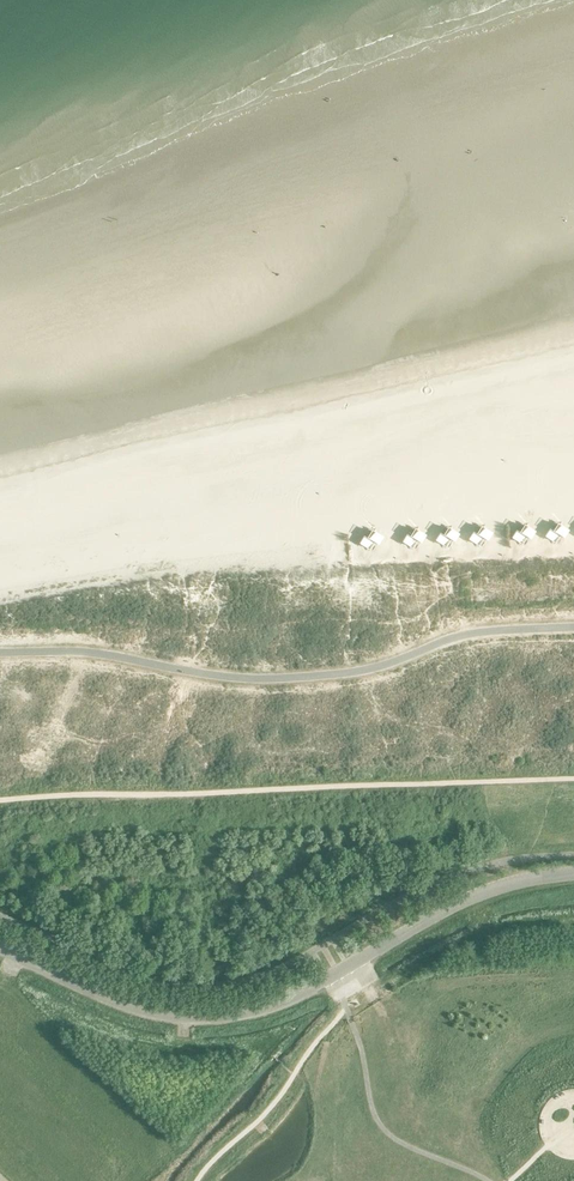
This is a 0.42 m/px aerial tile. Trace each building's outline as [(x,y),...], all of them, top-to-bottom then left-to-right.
[(570,529),(558,522),(554,530),(549,527),(544,536),(556,543),(560,536),(565,538),(570,529)] [(536,531),(525,524),(520,531),(516,529),(510,538),(522,545),(527,537),(531,540),(536,531)] [(494,532),(482,525),(478,533),(473,530),(468,540),(480,546),(485,539),(489,541),(494,532)] [(460,533),(449,526),(444,534),(440,531),(435,540),(447,547),(451,539),(455,542),(460,533)] [(427,534),(416,527),(411,534),(407,532),(402,541),(414,548),(418,540),(422,543),(427,534)] [(385,536),(373,529),(369,536),(364,534),(359,543),(371,550),(375,542),(380,545),(385,536)] [(351,537),(340,530),(335,537),(331,535),(325,544),(337,551),(342,543),(346,546),(351,537)] [(318,538),(306,531),(302,539),(298,536),(292,546),(304,553),(309,545),(313,547),(318,538)] [(275,540),(263,533),(259,541),(255,538),(249,547),(261,554),(266,547),(270,549),(275,540)] [(242,541),(230,534),(226,542),(222,539),(216,548),(228,555),(233,547),(237,550),(242,541)] [(208,542),(196,535),(192,543),(187,540),(182,549),(194,556),(198,548),(202,551),(208,542)]
